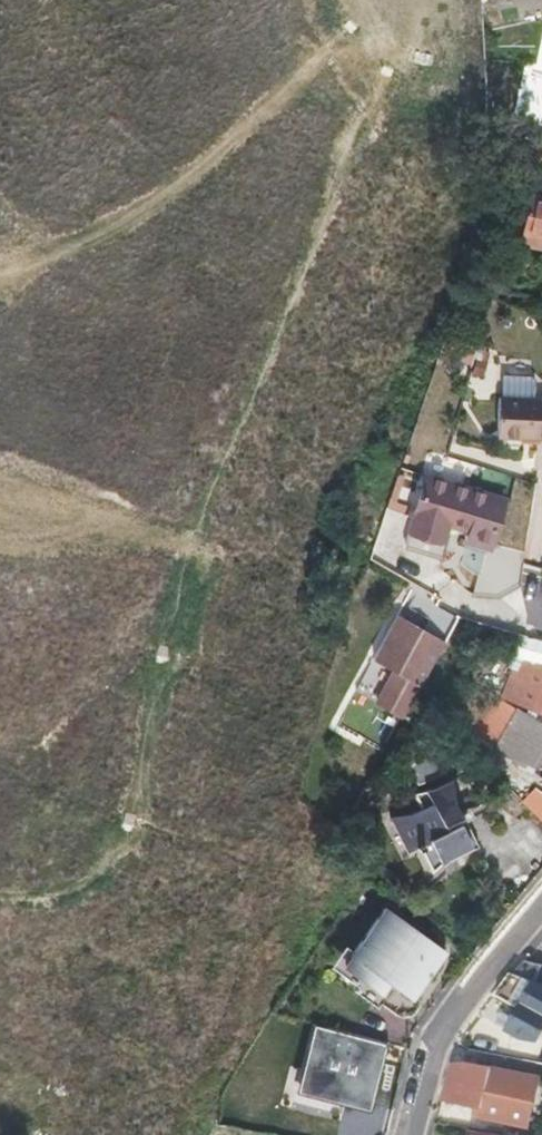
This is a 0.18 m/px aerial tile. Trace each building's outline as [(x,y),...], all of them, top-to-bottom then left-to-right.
[(541,237),(541,193),(528,190),(518,232),(541,237)] [(518,232),(516,242),(541,248),(541,237),(518,232)] [(494,417),(493,438),(541,439),(541,400),(495,397),(494,417)] [(441,485),(426,541),(441,546),(443,537),(450,539),(461,542),(491,550),(492,543),(503,501),(441,485)] [(444,564),(450,539),(443,537),(441,546),(426,541),(411,537),(407,554),(444,564)] [(489,557),(491,550),(461,542),(460,549),(489,557)] [(374,659),(378,661),(401,619),(397,617),(374,659)] [(401,619),(378,661),(395,672),(377,704),(403,718),(443,648),(427,639),(429,635),(401,619)] [(532,666),(529,672),(501,694),(505,695),(496,715),(504,719),(513,700),(530,707),(541,712),(541,670),(532,666)] [(530,707),(526,716),(541,722),(541,712),(530,707)] [(527,767),(529,769),(541,749),(541,726),(526,716),(517,709),(509,721),(495,743),(494,745),(501,750),(527,767)] [(482,734),(495,743),(509,721),(504,719),(496,715),(495,714),(482,734)] [(518,779),(527,767),(501,750),(494,761),(518,779)] [(520,800),(541,821),(541,790),(535,784),(520,800)] [(470,843),(454,814),(438,785),(414,796),(422,809),(405,819),(390,819),(405,849),(419,843),(434,869),(450,854),(470,843)] [(349,961),(405,1007),(450,953),(394,906),(349,961)] [(512,981),(495,1002),(541,1024),(541,991),(512,981)] [(315,1022),(297,1090),(371,1109),(389,1041),(315,1022)] [(474,1108),(491,1111),(496,1088),(510,1091),(507,1106),(532,1112),(539,1079),(464,1065),(451,1067),(435,1125),(471,1130),(474,1108)]
